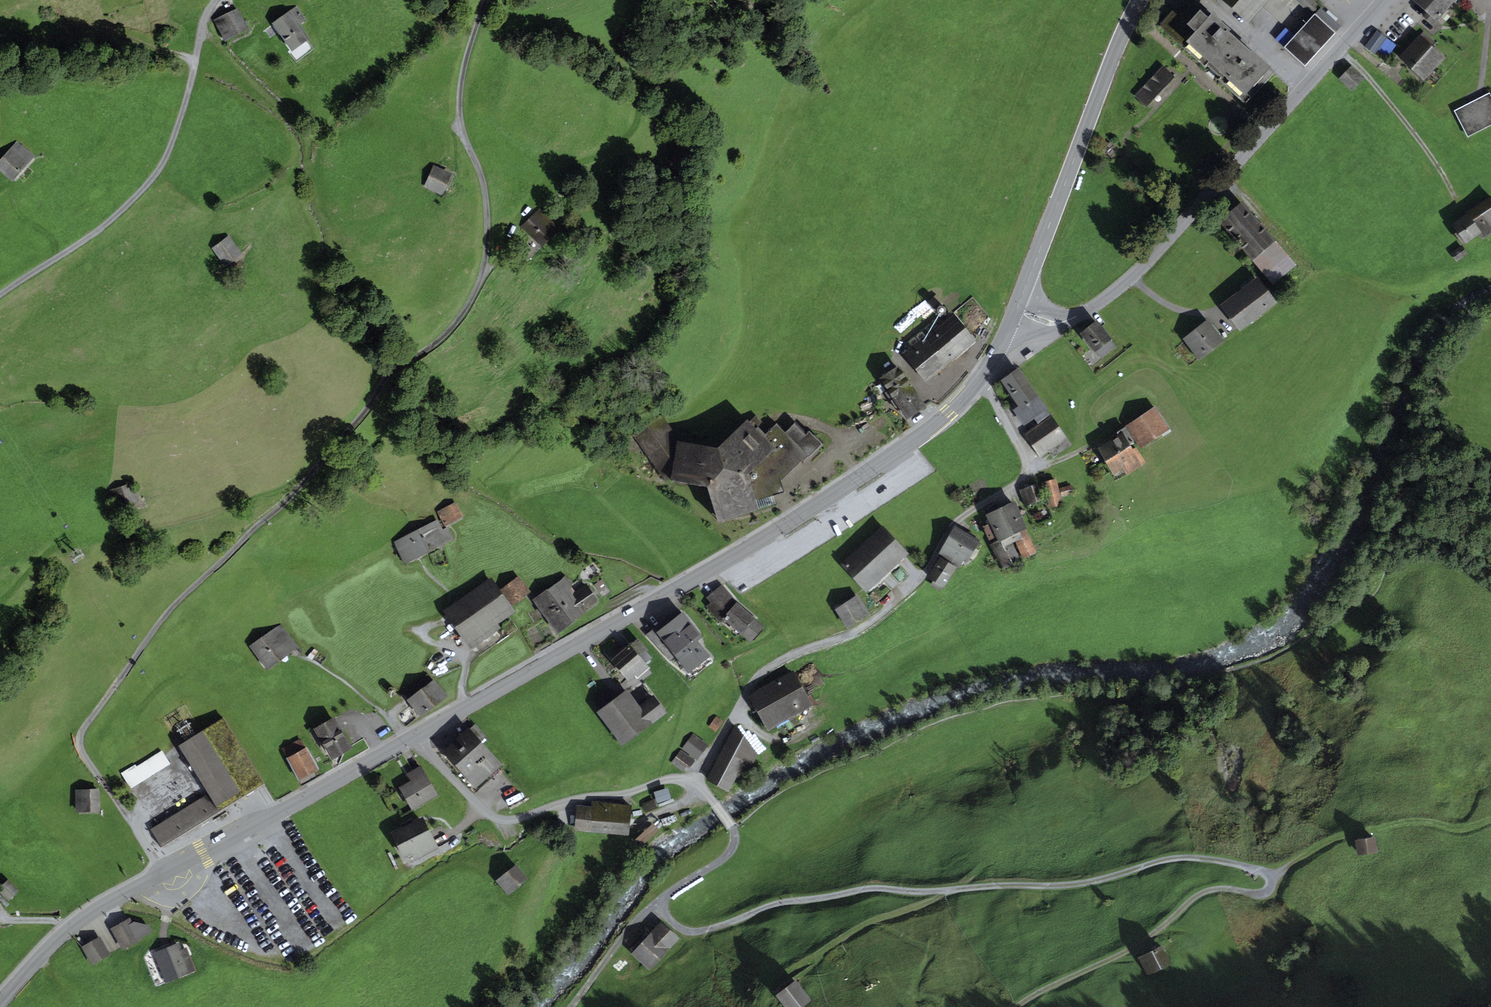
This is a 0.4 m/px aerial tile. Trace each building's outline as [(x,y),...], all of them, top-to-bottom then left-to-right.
[(1194,0),(1184,0),(1160,26),(1175,40),(1176,39),(1185,47),(1185,48),(1205,67),(1207,65),(1221,78),(1219,80),(1245,104),(1273,73),(1252,54),(1251,56),(1226,33),(1228,31),(1212,17),(1209,21),(1201,13),(1204,9),(1194,0)] [(1260,0),(1225,0),(1245,17),(1260,0)] [(1340,27),(1310,0),(1298,0),(1314,15),(1284,48),(1305,66),(1340,27)] [(1414,0),(1428,13),(1436,20),(1454,0),(1414,0)] [(217,19),(226,38),(247,28),(238,9),(217,19)] [(287,40),(293,48),(307,39),(298,26),(305,22),(296,9),(275,23),(282,33),(280,35),(284,41),(287,40)] [(1433,24),(1436,20),(1428,13),(1425,16),(1433,24)] [(1377,31),(1365,47),(1374,54),(1386,38),(1377,31)] [(1413,68),(1424,78),(1442,58),(1430,47),(1428,45),(1432,40),(1423,33),(1401,57),(1413,68)] [(1162,67),(1135,96),(1145,106),(1173,77),(1162,67)] [(1352,68),(1341,79),(1352,89),(1363,78),(1352,68)] [(1421,81),(1424,78),(1413,68),(1410,71),(1421,81)] [(1490,124),(1490,98),(1489,94),(1456,111),(1468,135),(1490,124)] [(1118,150),(1110,142),(1101,152),(1109,159),(1118,150)] [(0,161),(0,168),(12,179),(30,159),(19,149),(14,154),(9,150),(0,161)] [(433,168),(424,186),(440,193),(448,175),(433,168)] [(1468,215),(1480,234),(1483,237),(1490,232),(1490,230),(1489,227),(1490,226),(1490,200),(1468,215)] [(1273,283),(1294,265),(1242,204),(1221,222),(1273,283)] [(523,227),(542,244),(557,229),(538,211),(523,227)] [(1466,242),(1467,243),(1480,234),(1468,215),(1454,224),(1461,234),(1457,236),(1463,244),(1466,242)] [(213,251),(225,266),(239,254),(228,240),(213,251)] [(1453,253),(1457,260),(1466,254),(1461,247),(1453,253)] [(1259,282),(1225,308),(1240,328),(1274,302),(1259,282)] [(926,379),(973,341),(952,315),(944,321),(947,325),(909,357),(926,379)] [(1083,334),(1101,357),(1115,346),(1097,323),(1083,334)] [(1208,323),(1186,339),(1199,357),(1221,341),(1208,323)] [(901,408),(907,417),(923,406),(898,369),(882,379),(890,390),(886,392),(892,401),(898,410),(901,408)] [(1010,377),(1003,381),(1021,408),(1016,411),(1024,423),(1034,416),(1040,425),(1026,434),(1029,439),(1040,455),(1048,449),(1053,456),(1070,445),(1019,371),(1010,377)] [(1143,446),(1169,429),(1156,409),(1127,428),(1136,442),(1138,440),(1143,446)] [(747,421),(717,450),(678,442),(678,443),(660,418),(660,416),(663,415),(662,414),(632,435),(632,436),(634,434),(636,435),(666,477),(670,474),(672,477),(673,477),(710,484),(721,519),(721,520),(737,516),(736,514),(739,513),(739,515),(755,510),(752,501),(773,494),(771,490),(806,456),(808,457),(821,444),(809,431),(805,435),(794,424),(788,430),(783,424),(780,427),(776,423),(765,434),(762,437),(749,423),(747,421)] [(756,417),(749,423),(762,437),(765,434),(758,427),(762,423),(756,417)] [(1127,447),(1134,442),(1126,429),(1107,441),(1109,444),(1101,449),(1108,460),(1127,448),(1127,447)] [(1135,447),(1129,451),(1127,448),(1108,460),(1115,470),(1121,466),(1126,474),(1145,463),(1135,447)] [(717,520),(721,519),(710,484),(673,477),(672,481),(707,487),(717,520)] [(1050,507),(1062,504),(1055,480),(1043,484),(1050,507)] [(111,489),(116,508),(138,502),(132,483),(111,489)] [(1025,506),(1043,500),(1038,485),(1020,491),(1025,506)] [(1061,489),(1063,496),(1073,493),(1070,486),(1061,489)] [(755,510),(776,503),(773,494),(752,501),(755,510)] [(437,511),(444,524),(461,515),(455,503),(437,511)] [(1023,557),(1034,552),(1014,505),(1001,511),(1015,541),(1016,540),(1023,557)] [(1020,559),(1011,543),(1015,541),(1001,511),(989,516),(992,522),(984,526),(989,538),(997,533),(998,535),(990,540),(1004,566),(1020,559)] [(395,542),(404,561),(452,538),(447,528),(444,530),(441,524),(439,525),(437,521),(421,529),(417,521),(409,524),(413,533),(395,542)] [(964,557),(966,559),(976,542),(972,539),(967,536),(956,528),(945,545),(940,555),(958,566),(964,557)] [(844,565),(865,587),(904,552),(883,530),(844,565)] [(954,568),(940,559),(929,576),(935,580),(943,585),(954,568)] [(550,618),(558,630),(581,613),(569,595),(567,592),(564,589),(571,585),(565,576),(537,598),(541,604),(539,606),(546,616),(548,619),(550,618)] [(501,589),(511,603),(528,592),(517,577),(501,589)] [(940,590),(943,585),(935,580),(932,585),(940,590)] [(496,626),(492,620),(510,607),(493,582),(440,619),(450,633),(458,627),(469,644),(496,626)] [(569,595),(581,613),(596,602),(584,585),(569,595)] [(756,633),(761,627),(736,605),(722,587),(709,598),(713,603),(708,606),(721,621),(725,618),(750,640),(756,633)] [(846,623),(848,628),(871,614),(860,596),(836,611),(845,624),(846,623)] [(659,632),(658,632),(676,655),(689,671),(708,656),(696,641),(700,637),(682,613),(659,632)] [(295,644),(279,624),(261,637),(277,658),(295,644)] [(655,628),(647,635),(670,660),(676,655),(658,632),(659,632),(655,628)] [(277,658),(261,637),(251,645),(267,666),(277,658)] [(629,646),(613,660),(629,678),(635,673),(638,675),(647,668),(644,664),(652,658),(637,641),(629,647),(629,646)] [(405,686),(401,689),(421,714),(444,696),(427,674),(408,689),(405,686)] [(808,701),(792,674),(752,697),(767,724),(808,701)] [(602,711),(614,702),(606,691),(594,700),(602,711)] [(637,711),(624,694),(614,702),(602,711),(625,740),(663,712),(653,699),(637,711)] [(715,731),(722,722),(716,717),(709,726),(715,731)] [(265,785),(223,718),(179,745),(209,794),(212,799),(203,805),(201,803),(153,832),(163,848),(228,808),(265,785)] [(332,757),(349,747),(332,719),(316,729),(323,741),(320,743),(324,749),(327,747),(332,757)] [(474,739),(481,733),(474,725),(467,731),(468,732),(474,739)] [(736,727),(708,779),(728,790),(736,775),(744,778),(756,755),(736,727)] [(464,769),(458,774),(469,786),(472,784),(477,790),(498,772),(497,772),(500,769),(478,743),(485,737),(481,733),(474,739),(468,732),(447,750),(464,769)] [(684,748),(696,757),(705,745),(693,736),(684,748)] [(290,763),(308,753),(300,739),(282,749),(290,763)] [(681,751),(672,763),(682,770),(686,764),(689,767),(693,760),(681,751)] [(317,768),(309,753),(308,753),(290,763),(289,763),(297,778),(317,768)] [(126,777),(132,787),(169,764),(164,755),(126,777)] [(420,767),(408,774),(412,782),(424,775),(420,767)] [(472,784),(469,786),(458,774),(474,793),(501,770),(500,769),(497,772),(498,772),(477,790),(472,784)] [(400,789),(411,808),(435,794),(424,775),(412,782),(400,789)] [(659,802),(672,798),(669,787),(655,791),(659,802)] [(76,790),(77,810),(98,809),(97,789),(76,790)] [(151,829),(153,832),(201,803),(203,805),(212,799),(209,794),(151,829)] [(646,811),(656,807),(653,800),(643,803),(646,811)] [(422,820),(413,825),(411,821),(403,825),(405,829),(395,834),(398,839),(402,847),(400,849),(403,855),(412,851),(432,841),(432,840),(422,820)] [(655,823),(642,832),(648,840),(661,830),(655,823)] [(1357,841),(1359,854),(1375,852),(1374,839),(1357,841)] [(415,858),(425,853),(435,847),(432,841),(412,851),(415,858)] [(516,868),(498,882),(507,894),(525,879),(516,868)] [(0,890),(6,896),(14,888),(8,883),(0,890)] [(6,896),(9,899),(17,892),(14,888),(6,896)] [(113,927),(115,932),(130,924),(128,919),(113,927)] [(134,922),(131,924),(130,924),(115,932),(123,946),(150,932),(147,926),(134,922)] [(634,954),(650,968),(677,938),(661,924),(634,954)] [(85,949),(92,963),(108,954),(100,940),(85,949)] [(1139,959),(1146,973),(1169,962),(1162,948),(1139,959)] [(159,958),(168,981),(194,971),(186,951),(180,954),(179,950),(159,958)] [(787,1006),(800,1006),(809,1000),(796,983),(779,996),(787,1006)]
